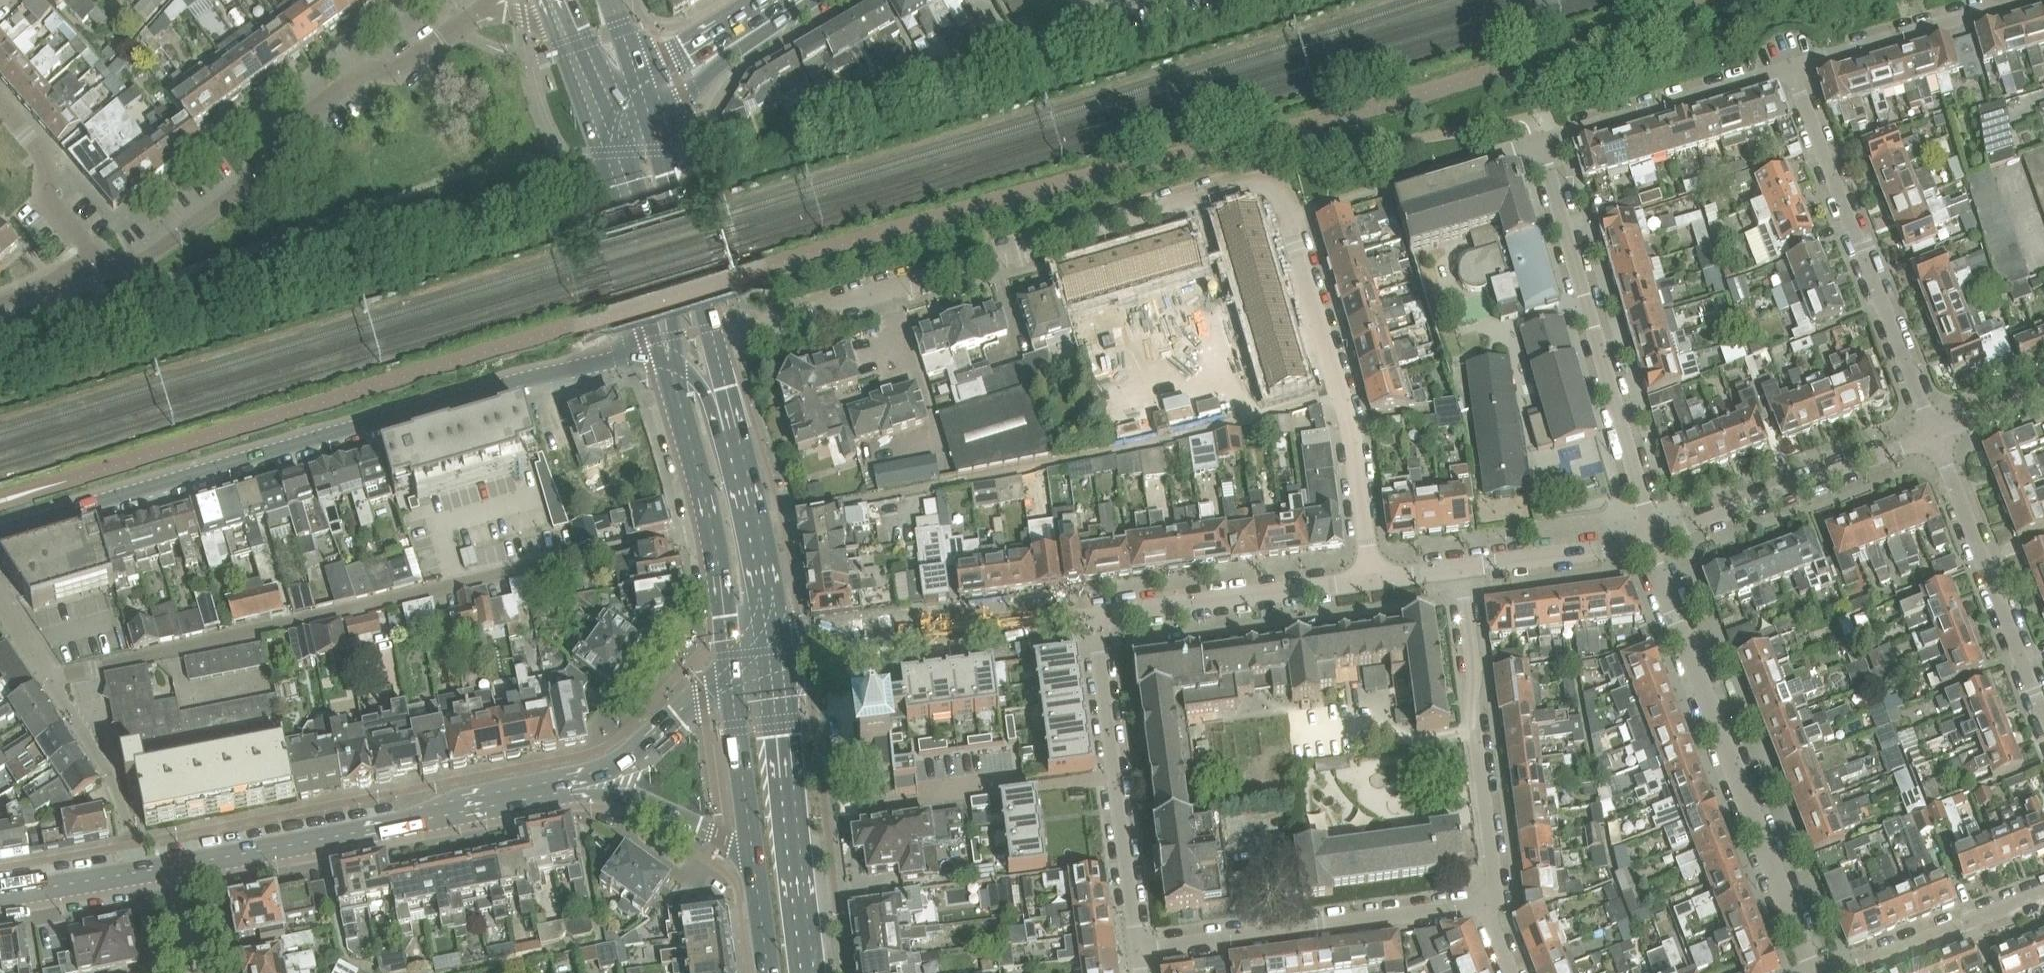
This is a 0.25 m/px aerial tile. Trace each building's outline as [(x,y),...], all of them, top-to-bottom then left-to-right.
[(32,31),(41,23),(52,11),(41,0),(29,0),(23,6),(32,14),(14,32),(5,24),(0,30),(0,58),(32,31)] [(90,16),(73,0),(47,0),(58,11),(62,7),(81,25),(83,24),(90,16)] [(90,16),(100,26),(107,19),(97,10),(87,0),(73,0),(90,16)] [(148,0),(143,0),(134,10),(147,22),(158,10),(148,0)] [(158,10),(167,0),(148,0),(158,10)] [(165,15),(170,22),(187,9),(181,0),(180,0),(165,15)] [(187,9),(199,0),(181,0),(187,9)] [(303,9),(297,0),(288,0),(275,9),(285,22),(281,24),(301,52),(315,43),(313,41),(322,34),(303,9)] [(303,9),(322,34),(329,29),(331,31),(341,24),(323,0),(315,0),(303,9)] [(341,24),(350,17),(349,15),(357,9),(351,0),(323,0),(341,24)] [(357,9),(365,3),(367,5),(374,0),(351,0),(357,9)] [(674,16),(688,8),(684,0),(663,0),(674,16)] [(865,9),(884,43),(891,54),(891,55),(899,51),(892,40),(900,35),(880,0),(879,0),(879,1),(865,9)] [(902,22),(918,12),(923,21),(919,23),(928,38),(940,31),(922,0),(889,0),(902,22)] [(940,31),(950,26),(946,20),(951,17),(941,0),(922,0),(940,31)] [(951,17),(953,21),(964,15),(957,4),(961,2),(960,0),(941,0),(951,17)] [(1013,15),(1030,5),(1027,0),(1008,0),(1005,2),(1013,15)] [(865,9),(850,18),(865,43),(870,52),(874,50),(880,59),(891,54),(884,43),(865,9)] [(147,22),(134,10),(122,23),(135,35),(147,22)] [(2020,19),(2029,51),(2028,51),(2037,81),(2043,79),(2041,69),(2043,68),(2043,65),(2039,48),(2043,47),(2043,25),(2039,10),(2029,13),(2027,17),(2020,19)] [(54,13),(45,23),(56,33),(59,31),(65,25),(54,13)] [(174,26),(170,22),(165,15),(150,33),(155,40),(174,26)] [(301,52),(281,24),(275,15),(256,28),(282,63),(290,57),(292,59),(301,52)] [(1013,24),(1024,42),(1040,33),(1029,15),(1013,24)] [(857,48),(865,43),(850,18),(835,27),(849,52),(857,66),(861,73),(869,69),(861,56),(857,48)] [(2029,51),(2020,19),(2016,20),(2012,18),(2007,20),(2004,23),(1997,26),(2012,77),(2017,95),(2029,91),(2018,54),(2028,51),(2029,51)] [(235,36),(251,58),(266,78),(275,72),(273,69),(282,63),(256,28),(253,23),(235,36)] [(77,38),(65,25),(59,31),(71,43),(77,38)] [(1999,81),(2002,80),(2012,77),(1997,26),(1988,28),(1984,26),(1978,28),(1976,32),(1974,32),(1983,65),(1993,62),(1999,81)] [(857,66),(849,52),(835,27),(820,35),(829,51),(824,54),(825,55),(821,58),(828,70),(831,76),(857,66)] [(162,49),(155,40),(150,33),(147,29),(140,37),(154,55),(162,49)] [(0,58),(0,78),(2,80),(23,61),(18,56),(38,38),(32,31),(0,58)] [(828,70),(821,58),(825,55),(824,54),(829,51),(820,35),(795,50),(793,50),(803,66),(810,80),(828,70)] [(266,78),(251,58),(235,36),(217,49),(219,52),(246,89),(254,83),(256,86),(266,78)] [(77,38),(71,43),(69,45),(80,58),(89,51),(77,38)] [(1982,77),(1970,38),(1951,43),(1950,40),(1948,40),(1944,38),(1939,40),(1936,43),(1929,46),(1938,77),(1943,97),(1954,94),(1948,75),(1959,71),(1964,70),(1967,81),(1982,77)] [(110,62),(123,48),(116,41),(103,54),(110,62)] [(1915,50),(1905,53),(1920,104),(1922,109),(1922,110),(1926,109),(1933,107),(1926,81),(1938,77),(1929,46),(1926,46),(1922,44),(1916,46),(1915,50)] [(13,93),(54,58),(55,57),(49,50),(29,67),(24,61),(2,80),(13,93)] [(100,63),(89,51),(80,58),(92,70),(100,63)] [(993,51),(975,61),(979,69),(992,62),(993,59),(997,58),(993,51)] [(202,65),(210,76),(231,104),(239,98),(238,95),(246,89),(219,52),(202,65)] [(809,83),(790,52),(789,53),(763,69),(779,97),(782,102),(807,87),(809,83)] [(1893,53),(1884,56),(1894,90),(1904,87),(1910,107),(1920,104),(1905,53),(1896,55),(1893,53)] [(1894,90),(1884,56),(1874,58),(1872,62),(1862,65),(1871,97),(1877,116),(1889,113),(1883,93),(1894,90)] [(54,58),(13,93),(25,106),(46,87),(42,82),(61,65),(55,57),(54,58)] [(123,57),(108,71),(112,75),(116,79),(130,65),(123,57)] [(940,58),(926,65),(933,78),(947,71),(940,58)] [(975,61),(961,68),(967,78),(980,71),(979,69),(975,61)] [(100,63),(94,68),(105,81),(112,75),(108,71),(100,63)] [(947,71),(933,78),(935,83),(961,68),(959,64),(947,71)] [(1850,69),(1841,71),(1856,123),(1868,119),(1862,99),(1871,97),(1862,65),(1861,66),(1857,64),(1852,65),(1850,69)] [(183,78),(191,89),(210,115),(219,109),(220,111),(231,104),(210,76),(202,65),(183,78)] [(757,110),(779,97),(763,69),(749,77),(723,117),(722,118),(726,128),(749,120),(744,109),(743,105),(753,101),(757,110)] [(1845,126),(1856,123),(1841,71),(1832,74),(1829,72),(1823,74),(1820,78),(1818,78),(1828,109),(1840,106),(1845,126)] [(202,121),(210,115),(191,89),(183,78),(179,73),(170,79),(174,84),(165,91),(173,102),(185,119),(194,130),(204,123),(202,121)] [(105,81),(103,82),(112,92),(121,84),(117,81),(116,79),(112,75),(105,81)] [(51,93),(46,87),(25,106),(36,119),(77,83),(71,76),(51,93)] [(2012,77),(2002,80),(2007,98),(2017,95),(2012,77)] [(77,83),(36,119),(48,132),(78,105),(74,100),(85,91),(77,83)] [(908,86),(892,94),(897,105),(914,98),(908,86)] [(1760,94),(1758,95),(1767,128),(1777,125),(1784,146),(1797,141),(1777,89),(1770,91),(1768,90),(1761,92),(1760,94)] [(119,104),(127,114),(144,100),(137,90),(119,104)] [(78,105),(48,132),(60,146),(81,127),(94,117),(88,111),(101,99),(94,91),(78,105)] [(1769,136),(1767,128),(1758,95),(1755,96),(1753,94),(1746,96),(1745,99),(1735,102),(1747,142),(1769,136)] [(893,98),(879,107),(882,112),(897,105),(893,98)] [(133,196),(168,170),(149,145),(142,135),(127,114),(119,104),(118,101),(85,129),(100,150),(133,196)] [(1714,108),(1712,108),(1722,141),(1743,135),(1745,142),(1747,142),(1735,102),(1724,105),(1722,103),(1715,105),(1714,108)] [(1979,109),(1981,123),(2007,114),(2005,102),(1991,106),(1979,109)] [(873,103),(855,113),(860,121),(877,111),(873,103)] [(163,106),(154,113),(186,157),(205,144),(204,143),(194,130),(185,119),(177,125),(163,106)] [(841,106),(829,111),(835,126),(847,121),(841,106)] [(1699,112),(1689,115),(1698,148),(1722,141),(1712,108),(1709,109),(1707,108),(1700,110),(1699,112)] [(154,113),(146,119),(159,138),(149,145),(168,170),(186,157),(154,113)] [(1676,155),(1698,148),(1689,115),(1688,113),(1677,116),(1676,119),(1666,122),(1676,155)] [(2012,149),(2007,114),(1981,123),(1986,159),(2012,149)] [(1937,131),(1946,129),(1943,118),(1934,121),(1937,131)] [(1645,128),(1643,129),(1653,161),(1676,155),(1666,122),(1655,125),(1653,123),(1646,125),(1645,128)] [(1657,175),(1653,161),(1643,129),(1640,129),(1638,128),(1631,130),(1630,132),(1620,135),(1630,168),(1634,182),(1657,175)] [(85,129),(62,149),(114,209),(133,196),(100,150),(85,129)] [(1872,168),(1921,149),(1935,144),(1931,132),(1898,145),(1894,134),(1883,138),(1882,137),(1869,142),(1869,143),(1863,146),(1864,147),(1863,152),(1865,157),(1869,159),(1872,168)] [(1607,175),(1630,168),(1620,135),(1609,139),(1607,137),(1597,140),(1607,175)] [(1607,175),(1597,140),(1575,146),(1586,185),(1595,182),(1602,208),(1593,210),(1597,222),(1618,216),(1607,175)] [(1802,154),(1799,145),(1787,149),(1791,159),(1802,154)] [(1880,187),(1880,188),(1910,176),(1929,169),(1929,168),(1910,176),(1906,166),(1925,159),(1921,149),(1872,168),(1875,176),(1874,180),(1876,185),(1880,187)] [(1990,169),(2014,160),(2012,149),(1986,159),(1987,169),(1990,169)] [(2043,164),(2043,149),(2023,156),(2028,170),(2043,164)] [(1755,171),(1763,168),(1759,157),(1752,159),(1755,171)] [(1725,181),(1728,191),(1756,182),(1764,203),(1795,191),(1791,182),(1793,179),(1794,176),(1793,173),(1790,172),(1787,171),(1783,161),(1763,168),(1755,171),(1749,173),(1732,179),(1725,181)] [(1732,179),(1749,173),(1745,162),(1729,167),(1732,179)] [(1519,189),(1524,187),(1520,172),(1513,174),(1511,165),(1513,165),(1513,163),(1394,199),(1411,254),(1468,237),(1474,255),(1471,256),(1469,257),(1468,258),(1466,259),(1464,260),(1463,261),(1462,263),(1460,265),(1460,266),(1459,268),(1458,270),(1458,272),(1458,274),(1458,276),(1459,278),(1459,280),(1460,282),(1461,284),(1463,286),(1464,287),(1466,289),(1468,290),(1470,291),(1472,292),(1476,292),(1479,292),(1481,291),(1492,288),(1501,322),(1559,305),(1539,236),(1538,236),(1538,237),(1533,238),(1519,189)] [(1669,167),(1672,179),(1682,176),(1679,164),(1669,167)] [(2028,170),(2032,183),(2043,179),(2043,164),(2028,170)] [(1725,181),(1732,179),(1729,167),(1706,174),(1707,178),(1709,187),(1725,181)] [(1933,180),(1929,169),(1910,176),(1880,188),(1884,198),(1882,202),(1886,210),(1919,198),(1938,190),(1933,180)] [(1967,179),(1970,190),(1994,181),(1990,169),(1987,169),(1966,177),(1967,179)] [(1964,172),(1953,176),(1956,184),(1967,179),(1966,177),(1964,172)] [(1687,194),(1698,190),(1709,187),(1707,178),(1685,184),(1687,194)] [(2037,197),(2043,194),(2043,179),(2032,183),(2037,197)] [(1999,194),(1994,181),(1970,190),(1974,203),(1999,194)] [(1764,203),(1772,224),(1804,212),(1800,203),(1802,201),(1802,198),(1801,195),(1799,193),(1796,192),(1795,191),(1764,203)] [(1974,203),(1977,215),(2003,206),(1999,194),(1974,203)] [(1893,221),(1896,229),(1956,206),(1953,197),(1942,202),(1941,200),(1922,207),(1919,198),(1886,210),(1889,219),(1893,221)] [(1352,222),(1349,211),(1317,221),(1323,242),(1378,225),(1396,220),(1390,200),(1376,204),(1379,214),(1352,222)] [(1936,247),(1933,241),(1935,241),(1931,229),(1971,214),(1967,202),(1956,206),(1896,229),(1900,239),(1898,243),(1901,249),(1905,250),(1905,252),(1911,250),(1914,256),(1936,247)] [(2008,218),(2003,206),(1977,215),(1981,228),(2008,218)] [(1256,210),(1218,221),(1225,243),(1262,232),(1256,210)] [(1804,214),(1804,212),(1772,224),(1757,231),(1770,264),(1791,256),(1786,244),(1812,234),(1808,225),(1810,222),(1811,219),(1810,216),(1807,214),(1804,214)] [(1604,239),(1607,249),(1640,240),(1650,237),(1644,213),(1598,226),(1601,238),(1604,239)] [(1677,229),(1693,225),(1704,222),(1701,213),(1675,221),(1677,229)] [(1981,228),(1985,240),(2012,230),(2008,218),(1981,228)] [(1708,224),(1715,246),(1727,243),(1721,221),(1708,224)] [(1711,245),(1704,222),(1693,225),(1699,248),(1711,245)] [(3,260),(19,246),(0,224),(0,225),(0,257),(3,260)] [(1378,225),(1323,242),(1329,263),(1363,252),(1360,241),(1381,235),(1378,225)] [(2017,243),(2012,230),(1985,240),(1989,253),(2017,243)] [(1262,232),(1225,243),(1231,265),(1269,254),(1262,232)] [(1190,235),(1168,241),(1179,279),(1201,272),(1190,235)] [(1205,237),(1197,239),(1201,250),(1209,248),(1205,237)] [(1613,270),(1614,273),(1646,263),(1640,240),(1607,249),(1610,260),(1608,262),(1610,269),(1613,270)] [(1168,241),(1145,248),(1156,285),(1179,279),(1168,241)] [(1989,253),(1992,265),(2021,255),(2017,243),(1989,253)] [(1699,248),(1696,249),(1702,272),(1718,267),(1711,245),(1699,248)] [(1145,248),(1123,254),(1134,292),(1156,285),(1145,248)] [(1209,248),(1201,250),(1204,262),(1212,260),(1209,248)] [(1775,266),(1784,287),(1827,271),(1823,262),(1825,259),(1825,256),(1824,253),(1822,251),(1819,251),(1818,249),(1775,266)] [(1366,263),(1363,252),(1329,263),(1336,284),(1398,265),(1395,255),(1366,263)] [(1917,282),(1920,290),(1986,264),(1983,253),(1946,268),(1942,257),(1912,269),(1912,271),(1911,275),(1913,280),(1917,282)] [(1123,254),(1101,261),(1112,298),(1134,292),(1123,254)] [(1269,254),(1231,265),(1237,287),(1275,276),(1269,254)] [(1992,265),(1996,278),(2026,267),(2021,255),(1992,265)] [(1660,260),(1646,263),(1614,273),(1615,275),(1613,277),(1615,285),(1618,286),(1620,296),(1667,282),(1660,260)] [(1101,261),(1079,267),(1090,305),(1112,298),(1101,261)] [(1926,313),(1959,300),(1967,297),(1963,286),(1974,282),(1973,281),(1989,275),(1986,264),(1920,290),(1924,300),(1922,304),(1926,313)] [(1336,284),(1342,305),(1375,295),(1372,284),(1401,275),(1398,265),(1336,284)] [(1079,267),(1056,274),(1067,311),(1090,305),(1079,267)] [(2030,279),(2026,267),(1996,278),(1998,285),(2000,290),(2008,287),(2017,284),(2026,281),(2026,280),(2030,279)] [(1791,309),(1835,293),(1831,283),(1827,272),(1827,271),(1784,287),(1783,288),(1791,309)] [(1275,276),(1237,287),(1244,309),(1281,298),(1275,276)] [(1622,309),(1625,321),(1660,311),(1656,297),(1670,293),(1669,291),(1690,286),(1687,276),(1667,282),(1620,296),(1624,307),(1622,309)] [(1752,299),(1744,278),(1727,284),(1734,306),(1752,299)] [(1218,281),(1210,283),(1213,294),(1221,292),(1218,281)] [(2017,284),(2023,300),(2032,297),(2026,281),(2017,284)] [(2017,284),(2008,287),(2014,303),(2023,300),(2017,284)] [(1070,335),(1056,291),(1018,303),(1035,355),(1023,359),(1024,363),(1032,387),(1043,383),(1039,371),(1052,366),(1045,343),(1070,335)] [(1221,292),(1213,294),(1217,306),(1225,304),(1221,292)] [(1836,293),(1835,293),(1791,309),(1798,327),(1790,330),(1794,340),(1815,331),(1813,326),(1844,314),(1840,304),(1842,302),(1842,299),(1841,296),(1839,294),(1836,293)] [(1342,305),(1348,326),(1412,306),(1409,296),(1378,305),(1375,295),(1342,305)] [(1727,296),(1716,299),(1723,322),(1734,318),(1727,296)] [(1281,298),(1244,309),(1250,331),(1288,320),(1281,298)] [(1962,309),(1959,300),(1926,313),(1929,322),(1933,324),(1937,332),(1981,315),(1994,310),(1991,301),(1982,305),(1981,302),(1962,309)] [(1412,306),(1348,326),(1354,347),(1388,336),(1385,325),(1407,319),(1406,315),(1414,312),(1412,306)] [(1735,311),(1741,329),(1752,325),(1745,307),(1735,311)] [(957,321),(967,351),(980,346),(979,344),(985,343),(984,341),(1007,334),(1000,310),(972,318),(971,317),(957,321)] [(1673,311),(1626,324),(1630,336),(1632,337),(1634,344),(1635,347),(1679,334),(1673,311)] [(1945,354),(2001,331),(1997,320),(1985,325),(1981,315),(1937,332),(1937,334),(1936,338),(1938,343),(1942,345),(1945,354)] [(1529,421),(1530,422),(1537,448),(1538,452),(1554,447),(1554,449),(1596,437),(1562,319),(1521,331),(1532,369),(1531,369),(1545,417),(1529,421)] [(1288,320),(1250,331),(1257,353),(1294,343),(1288,320)] [(945,371),(958,409),(997,397),(991,378),(976,383),(972,370),(967,351),(957,321),(942,325),(943,327),(915,336),(929,376),(945,371)] [(1204,324),(1192,327),(1194,335),(1206,332),(1204,324)] [(1231,324),(1223,327),(1226,338),(1234,336),(1231,324)] [(2033,328),(2043,359),(2043,324),(2033,328)] [(1841,326),(1832,330),(1835,338),(1838,336),(1844,334),(1841,326)] [(1192,327),(1180,331),(1183,338),(1194,335),(1192,327)] [(2043,363),(2043,359),(2033,328),(2010,337),(2023,371),(2043,363)] [(2006,342),(2001,331),(1945,354),(1948,362),(1947,366),(1949,372),(1953,374),(1954,375),(1984,364),(1980,353),(2006,342)] [(1825,332),(1811,338),(1814,348),(1815,349),(1829,344),(1825,332)] [(1642,370),(1675,361),(1691,356),(1691,355),(1692,352),(1690,343),(1687,342),(1684,333),(1679,334),(1635,347),(1638,356),(1638,358),(1636,360),(1638,367),(1641,368),(1642,370)] [(1234,336),(1226,338),(1230,350),(1237,347),(1234,336)] [(1391,347),(1388,336),(1354,347),(1359,367),(1424,347),(1422,338),(1391,347)] [(1160,337),(1148,340),(1150,348),(1162,344),(1160,337)] [(1811,338),(1795,344),(1799,354),(1814,348),(1811,338)] [(1148,340),(1137,343),(1139,351),(1150,348),(1148,340)] [(1755,355),(1770,350),(1766,340),(1751,345),(1755,355)] [(1294,343),(1257,353),(1263,376),(1301,365),(1294,343)] [(1784,344),(1770,350),(1773,359),(1788,354),(1784,344)] [(1851,414),(1862,410),(1842,356),(1838,346),(1826,351),(1836,381),(1828,385),(1841,420),(1850,417),(1851,414)] [(1359,367),(1365,389),(1400,378),(1397,367),(1419,361),(1418,358),(1427,355),(1424,347),(1359,367)] [(1116,349),(1104,353),(1106,361),(1118,357),(1116,349)] [(1860,371),(1853,351),(1842,356),(1862,410),(1887,400),(1874,366),(1860,371)] [(852,419),(858,439),(882,432),(882,436),(927,422),(916,386),(871,400),(872,403),(849,411),(849,412),(849,413),(836,406),(832,392),(858,384),(854,371),(856,371),(851,353),(835,358),(836,360),(809,368),(809,366),(794,371),(792,370),(780,394),(781,395),(785,410),(787,409),(816,400),(821,414),(834,410),(852,419)] [(1104,353),(1093,356),(1095,364),(1106,361),(1104,353)] [(1526,491),(1516,423),(1508,360),(1468,365),(1476,425),(1485,495),(1485,496),(1500,494),(1501,499),(1511,497),(1511,493),(1526,491)] [(1675,361),(1642,370),(1645,381),(1643,383),(1647,396),(1681,383),(1675,361)] [(1024,363),(1012,367),(1020,390),(1031,387),(1032,387),(1024,363)] [(988,365),(972,370),(976,383),(991,378),(992,378),(991,373),(988,365)] [(1301,365),(1263,376),(1270,398),(1307,387),(1301,365)] [(1841,420),(1828,385),(1818,388),(1810,366),(1799,370),(1820,426),(1828,422),(1831,424),(1841,420)] [(1001,370),(1008,394),(1020,390),(1012,367),(1001,370)] [(1243,368),(1236,370),(1239,382),(1247,380),(1243,368)] [(1001,370),(991,373),(992,378),(991,378),(997,397),(1008,394),(1001,370)] [(1820,426),(1799,370),(1787,374),(1796,397),(1786,400),(1800,436),(1810,432),(1811,429),(1820,426)] [(1400,378),(1365,389),(1371,412),(1428,405),(1424,392),(1412,395),(1407,376),(1400,378)] [(1782,440),(1786,438),(1790,439),(1800,436),(1786,400),(1784,396),(1777,398),(1769,376),(1758,381),(1770,414),(1772,413),(1782,440)] [(1247,380),(1239,382),(1242,393),(1250,391),(1247,380)] [(1740,412),(1736,414),(1751,453),(1761,449),(1762,447),(1767,445),(1757,419),(1759,418),(1747,384),(1733,389),(1737,400),(1736,400),(1740,412)] [(1031,387),(1020,390),(1008,394),(997,397),(958,409),(939,415),(957,476),(966,474),(1053,458),(1031,387)] [(1709,467),(1689,413),(1680,388),(1648,400),(1651,412),(1673,404),(1685,438),(1671,444),(1659,413),(1652,415),(1672,481),(1677,479),(1680,480),(1700,473),(1701,470),(1709,467)] [(1705,393),(1717,427),(1730,459),(1738,456),(1741,457),(1751,453),(1736,414),(1732,415),(1734,420),(1729,421),(1721,400),(1720,401),(1716,389),(1705,393)] [(580,433),(573,435),(582,458),(579,459),(583,471),(586,470),(591,483),(608,476),(599,451),(615,446),(615,447),(618,446),(621,453),(634,449),(616,400),(613,401),(603,399),(597,407),(574,416),(580,433)] [(846,459),(857,456),(852,440),(858,439),(852,419),(834,410),(821,414),(816,400),(787,409),(795,436),(794,436),(798,452),(816,447),(815,445),(839,438),(846,459)] [(1077,403),(1081,417),(1093,414),(1090,400),(1077,403)] [(1435,404),(1437,417),(1459,414),(1455,402),(1435,404)] [(1317,434),(1302,436),(1311,510),(1314,510),(1315,518),(1304,519),(1308,552),(1343,548),(1327,433),(1326,433),(1324,421),(1324,419),(1321,408),(1322,408),(1322,406),(1320,406),(1309,410),(1311,424),(1315,423),(1317,434)] [(1728,460),(1730,459),(1717,427),(1708,430),(1700,409),(1689,413),(1709,467),(1717,464),(1720,465),(1727,462),(1728,460)] [(413,442),(403,445),(382,451),(396,497),(399,496),(398,495),(397,496),(396,492),(412,487),(413,492),(522,461),(520,456),(537,451),(538,455),(536,456),(538,456),(539,456),(526,410),(413,442)] [(1165,414),(1153,417),(1157,435),(1157,436),(1170,433),(1172,432),(1171,432),(1165,414)] [(1459,414),(1437,417),(1416,420),(1430,430),(1437,430),(1437,431),(1463,428),(1459,414)] [(1292,434),(1290,418),(1266,422),(1268,438),(1292,434)] [(1266,422),(1241,429),(1242,431),(1243,441),(1268,438),(1266,422)] [(1986,459),(1985,462),(1988,470),(2019,458),(2017,452),(2043,441),(2043,437),(2041,429),(1983,450),(1986,459)] [(1242,431),(1215,435),(1219,461),(1231,460),(1230,457),(1245,454),(1243,441),(1242,431)] [(1213,436),(1189,441),(1191,456),(1194,473),(1220,469),(1219,461),(1215,435),(1213,436)] [(1142,454),(1140,454),(1143,475),(1143,480),(1169,476),(1165,449),(1142,454)] [(1412,495),(1418,534),(1429,533),(1429,536),(1441,534),(1440,532),(1444,531),(1439,492),(1424,494),(1419,460),(1415,460),(1414,451),(1406,451),(1410,479),(1412,495)] [(379,452),(354,460),(368,506),(392,499),(379,452)] [(1140,454),(1116,459),(1118,471),(1119,479),(1143,475),(1140,454)] [(539,456),(538,456),(541,464),(536,466),(554,529),(570,526),(543,455),(539,456)] [(1997,487),(2043,468),(2043,457),(2043,456),(2022,465),(2019,458),(1988,470),(1992,479),(1995,481),(1997,487)] [(1116,457),(1092,462),(1094,475),(1118,471),(1116,459),(1116,457)] [(874,469),(878,489),(939,477),(935,458),(874,469)] [(375,527),(368,506),(354,460),(332,466),(337,483),(335,484),(339,499),(341,499),(341,501),(344,500),(352,498),(362,532),(375,527)] [(1092,462),(1069,467),(1072,486),(1078,486),(1077,482),(1095,479),(1095,477),(1094,475),(1092,462)] [(332,466),(309,473),(319,505),(320,505),(331,532),(334,540),(344,537),(334,506),(332,506),(331,504),(341,501),(341,499),(339,499),(335,484),(337,483),(332,466)] [(1452,490),(1439,492),(1444,531),(1446,531),(1447,533),(1458,532),(1458,529),(1469,528),(1466,503),(1474,502),(1473,496),(1469,466),(1449,469),(1452,490)] [(2002,504),(2032,492),(2030,486),(2043,481),(2043,468),(1997,487),(2000,493),(1998,496),(2002,504)] [(1047,471),(1047,472),(1048,481),(1062,479),(1060,469),(1047,471)] [(309,473),(280,481),(293,527),(306,570),(319,567),(311,538),(331,532),(320,505),(319,505),(309,473)] [(1395,476),(1382,478),(1390,538),(1402,536),(1403,540),(1418,538),(1418,534),(1412,495),(1410,479),(1396,481),(1395,476)] [(1025,502),(1022,478),(997,483),(1000,506),(1025,502)] [(280,481),(257,488),(267,522),(270,534),(293,527),(280,481)] [(1259,559),(1284,555),(1280,522),(1266,524),(1261,482),(1250,484),(1253,512),(1259,559)] [(1000,506),(997,483),(971,487),(974,510),(1000,506)] [(257,488),(234,494),(253,554),(265,551),(258,525),(267,522),(257,488)] [(2010,521),(2043,508),(2043,489),(2033,493),(2032,492),(2002,504),(2005,514),(2008,515),(2010,521)] [(1916,494),(1905,498),(1919,532),(1927,529),(1936,551),(1947,546),(1927,493),(1919,495),(1916,494)] [(253,554),(234,494),(212,501),(230,557),(231,561),(253,554)] [(1909,536),(1919,532),(1905,498),(1896,502),(1894,505),(1886,508),(1906,561),(1909,568),(1919,564),(1909,536)] [(412,512),(420,509),(417,499),(409,501),(412,512)] [(1224,502),(1227,528),(1232,562),(1259,559),(1253,512),(1238,514),(1236,500),(1224,502)] [(212,501),(192,507),(201,538),(210,571),(223,567),(221,559),(230,557),(212,501)] [(941,529),(939,518),(937,501),(924,503),(927,520),(927,521),(926,521),(927,531),(928,531),(941,529)] [(1284,555),(1308,552),(1304,519),(1302,501),(1290,503),(1292,521),(1280,522),(1284,555)] [(667,503),(663,504),(612,515),(615,528),(625,525),(628,538),(670,529),(669,525),(672,523),(670,516),(666,514),(663,505),(667,504),(667,503)] [(866,506),(796,519),(799,534),(802,534),(805,558),(859,551),(857,537),(852,534),(849,534),(848,530),(869,527),(866,506)] [(1118,578),(1132,576),(1128,544),(1117,546),(1112,506),(1099,508),(1101,527),(1108,577),(1116,576),(1118,578)] [(171,513),(180,545),(186,567),(198,564),(192,541),(201,538),(192,507),(171,513)] [(1213,508),(1200,510),(1206,563),(1214,562),(1217,564),(1232,562),(1227,528),(1216,529),(1213,508)] [(1895,565),(1906,561),(1886,508),(1865,516),(1877,547),(1887,544),(1895,565)] [(2010,521),(2013,527),(2017,538),(2018,539),(2043,529),(2043,522),(2043,520),(2043,508),(2010,521)] [(1182,566),(1206,563),(1200,510),(1186,511),(1189,533),(1178,534),(1182,566)] [(149,519),(160,559),(164,570),(176,566),(170,547),(180,545),(171,513),(149,519)] [(1157,569),(1182,566),(1178,534),(1166,535),(1164,515),(1150,517),(1157,569)] [(1853,517),(1843,521),(1855,555),(1866,551),(1874,574),(1875,573),(1880,585),(1889,582),(1877,547),(1865,516),(1856,519),(1853,517)] [(960,599),(985,595),(978,541),(964,543),(964,538),(953,539),(952,528),(949,528),(947,517),(939,518),(941,529),(946,569),(956,567),(960,599)] [(1148,570),(1157,569),(1150,517),(1137,518),(1139,539),(1127,540),(1128,544),(1132,576),(1145,574),(1148,570)] [(149,519),(125,526),(140,577),(153,573),(150,562),(160,559),(149,519)] [(579,549),(600,545),(595,519),(569,524),(579,549)] [(1054,524),(1058,551),(1063,585),(1085,582),(1079,537),(1077,521),(1054,524)] [(1834,557),(1829,559),(1837,583),(1845,580),(1849,588),(1858,585),(1849,563),(1857,560),(1855,555),(1843,521),(1833,525),(1831,528),(1826,530),(1836,556),(1834,557)] [(1037,588),(1063,585),(1058,551),(1044,553),(1040,522),(1028,524),(1037,588)] [(1022,558),(1007,560),(1011,592),(1037,588),(1028,524),(1027,524),(1028,536),(1019,537),(1022,558)] [(125,526),(100,533),(115,587),(118,594),(131,591),(128,580),(140,577),(125,526)] [(1101,578),(1108,577),(1101,527),(1087,529),(1088,536),(1079,537),(1085,582),(1099,580),(1101,578)] [(931,555),(919,556),(921,573),(932,571),(946,570),(946,569),(941,529),(928,531),(931,555)] [(916,533),(919,556),(931,555),(928,531),(927,531),(916,533)] [(103,590),(110,588),(115,587),(100,533),(85,538),(50,549),(2,563),(3,563),(6,568),(23,594),(24,593),(26,596),(25,597),(34,611),(65,601),(75,598),(83,596),(84,596),(92,593),(93,593),(101,591),(103,590)] [(979,541),(978,541),(985,595),(1011,592),(1007,560),(1004,535),(991,536),(994,560),(982,562),(979,541)] [(1792,543),(1810,590),(1810,591),(1820,588),(1820,589),(1837,583),(1829,559),(1823,561),(1821,562),(1811,535),(1805,538),(1804,535),(1797,538),(1798,540),(1792,543)] [(1770,551),(1781,579),(1792,575),(1799,594),(1810,590),(1792,543),(1781,547),(1780,544),(1773,547),(1774,549),(1770,551)] [(2030,572),(2043,567),(2043,546),(2023,554),(2024,555),(2028,567),(2030,572)] [(474,548),(461,552),(465,569),(479,565),(474,548)] [(619,590),(681,579),(680,577),(683,573),(682,567),(678,564),(677,562),(675,562),(672,548),(635,554),(607,560),(610,575),(616,574),(619,590)] [(1759,555),(1748,559),(1766,607),(1777,603),(1770,584),(1781,579),(1770,551),(1767,552),(1766,550),(1758,552),(1759,555)] [(861,573),(859,551),(805,558),(809,583),(806,584),(807,588),(874,579),(878,578),(877,571),(861,573)] [(395,590),(394,586),(387,566),(385,558),(363,564),(376,596),(395,590)] [(1957,571),(1952,558),(1933,565),(1938,578),(1957,571)] [(1740,606),(1752,602),(1756,611),(1766,607),(1748,559),(1737,563),(1736,561),(1729,563),(1730,566),(1726,567),(1737,596),(1740,606)] [(407,560),(387,566),(394,586),(413,580),(407,560)] [(358,599),(376,596),(363,564),(346,570),(358,599)] [(344,565),(325,571),(335,605),(358,599),(346,570),(344,565)] [(1726,600),(1737,596),(1726,567),(1723,568),(1722,566),(1714,569),(1715,571),(1705,575),(1704,573),(1703,573),(1722,624),(1733,620),(1726,600)] [(2035,589),(2043,585),(2043,567),(2030,572),(2033,578),(2031,581),(2035,589)] [(946,570),(932,571),(937,602),(950,600),(946,570)] [(924,603),(937,602),(932,571),(921,573),(920,573),(924,603)] [(908,589),(910,605),(924,603),(920,573),(906,575),(908,589)] [(542,603),(546,603),(541,577),(524,580),(530,605),(542,603)] [(687,597),(685,584),(681,584),(681,579),(619,590),(621,603),(627,602),(628,609),(637,608),(638,617),(667,612),(666,607),(684,604),(684,598),(687,597)] [(875,590),(874,579),(807,588),(810,613),(813,615),(814,618),(816,618),(862,612),(860,593),(875,590)] [(241,596),(247,620),(271,615),(265,590),(264,590),(262,581),(240,587),(242,596),(241,596)] [(1618,583),(1605,585),(1610,622),(1634,619),(1636,629),(1638,631),(1639,631),(1647,628),(1630,585),(1618,586),(1618,583)] [(1901,620),(1903,619),(1955,599),(1954,595),(1955,592),(1952,585),(1949,584),(1949,583),(1906,600),(1908,607),(1897,611),(1901,620)] [(1598,624),(1610,622),(1605,585),(1591,587),(1591,590),(1582,591),(1590,654),(1600,653),(1598,624)] [(2035,589),(2039,599),(2042,600),(2043,606),(2043,585),(2035,589)] [(317,609),(315,599),(311,586),(287,592),(294,615),(317,609)] [(279,587),(265,590),(271,615),(285,611),(279,587)] [(472,590),(481,633),(508,627),(502,600),(489,603),(486,589),(486,588),(484,587),(472,590)] [(462,610),(449,612),(456,639),(481,633),(472,590),(458,594),(462,610)] [(1571,590),(1558,591),(1563,629),(1576,627),(1579,656),(1590,654),(1582,591),(1571,592),(1571,590)] [(1543,593),(1544,596),(1534,597),(1540,641),(1551,639),(1550,631),(1563,629),(1558,591),(1543,593)] [(200,611),(206,633),(221,630),(210,592),(195,596),(200,611)] [(578,597),(578,598),(601,614),(599,593),(578,597)] [(234,623),(247,620),(241,596),(228,599),(234,623)] [(1523,596),(1510,598),(1515,635),(1527,633),(1528,642),(1540,641),(1534,597),(1523,599),(1523,596)] [(1855,615),(1876,607),(1871,596),(1850,604),(1855,615)] [(515,597),(502,600),(508,627),(510,637),(523,634),(517,607),(515,597)] [(1502,637),(1515,635),(1510,598),(1496,599),(1496,602),(1485,604),(1491,648),(1504,646),(1502,637)] [(566,599),(546,603),(542,603),(557,614),(566,599)] [(1929,621),(1932,628),(1964,615),(1961,608),(1958,606),(1955,599),(1903,619),(1907,630),(1929,621)] [(433,600),(420,602),(424,627),(438,624),(443,642),(456,639),(449,612),(436,615),(433,600)] [(409,635),(425,632),(424,627),(420,602),(403,606),(409,635)] [(168,620),(154,624),(160,643),(184,638),(177,617),(174,605),(165,608),(168,620)] [(542,605),(532,607),(534,620),(543,620),(549,612),(542,605)] [(200,611),(177,617),(184,638),(206,633),(200,611)] [(602,632),(595,642),(626,665),(627,663),(629,664),(635,656),(634,654),(641,644),(605,617),(603,620),(594,614),(588,622),(602,632)] [(1848,615),(1835,620),(1840,633),(1853,628),(1849,618),(1848,615)] [(1857,619),(1864,635),(1873,631),(1866,615),(1857,619)] [(1913,643),(1917,653),(1968,633),(1967,628),(1968,625),(1964,615),(1932,628),(1934,634),(1913,643)] [(396,616),(390,617),(395,638),(400,637),(396,616)] [(370,619),(373,634),(381,632),(378,617),(370,619)] [(1140,697),(1157,826),(1220,818),(1220,816),(1190,820),(1185,776),(1196,774),(1188,716),(1240,709),(1238,696),(1256,694),(1254,681),(1272,678),(1275,696),(1292,693),(1293,702),(1320,698),(1319,690),(1336,687),(1334,670),(1390,663),(1391,676),(1409,674),(1417,732),(1449,728),(1435,619),(1402,624),(1403,628),(1201,655),(1200,653),(1133,662),(1137,697),(1140,697)] [(348,650),(342,620),(311,628),(317,657),(348,650)] [(135,651),(160,643),(153,622),(129,630),(135,651)] [(349,639),(358,637),(355,623),(346,625),(349,639)] [(1761,644),(1758,636),(1753,624),(1726,634),(1734,654),(1761,644)] [(317,657),(311,628),(289,633),(295,664),(317,659),(317,657)] [(1774,629),(1758,636),(1761,644),(1778,637),(1774,629)] [(1742,676),(1745,677),(1746,679),(1775,667),(1788,663),(1784,654),(1809,644),(1804,631),(1801,632),(1737,657),(1741,667),(1740,669),(1742,676)] [(1874,633),(1873,631),(1864,635),(1870,652),(1882,648),(1876,632),(1874,633)] [(1943,655),(1945,662),(1977,649),(1974,642),(1972,640),(1968,633),(1917,653),(1921,664),(1943,655)] [(1843,641),(1839,643),(1844,655),(1846,654),(1861,648),(1856,636),(1843,641)] [(37,687),(7,641),(0,646),(0,676),(3,680),(0,682),(0,701),(3,704),(8,701),(10,705),(37,687)] [(624,668),(626,665),(595,642),(586,654),(581,650),(574,661),(595,676),(610,687),(617,677),(619,678),(626,669),(624,668)] [(265,644),(253,646),(258,670),(270,668),(265,644)] [(253,646),(241,648),(246,672),(258,670),(253,646)] [(241,648),(229,651),(234,674),(246,672),(241,648)] [(1657,655),(1654,653),(1652,648),(1623,660),(1621,656),(1600,664),(1599,661),(1578,665),(1579,671),(1601,669),(1605,678),(1608,677),(1611,684),(1618,681),(1661,665),(1657,655)] [(1882,648),(1870,652),(1877,669),(1885,666),(1879,651),(1883,649),(1882,648)] [(1954,679),(1982,668),(1980,662),(1981,659),(1977,649),(1945,662),(1948,668),(1926,676),(1931,690),(1955,680),(1954,679)] [(217,653),(222,677),(234,674),(229,651),(217,653)] [(1543,660),(1553,659),(1552,651),(1542,652),(1542,654),(1543,660)] [(1512,652),(1492,654),(1494,667),(1514,664),(1512,652)] [(205,656),(210,679),(222,677),(217,653),(205,656)] [(1542,654),(1530,655),(1531,662),(1543,660),(1542,654)] [(205,656),(185,660),(189,683),(210,679),(205,656)] [(1079,656),(1034,662),(1036,662),(1039,683),(1037,683),(1037,685),(1082,679),(1079,656)] [(1871,680),(1864,661),(1854,665),(1861,684),(1871,680)] [(1665,674),(1661,665),(1618,681),(1622,692),(1612,696),(1616,706),(1667,686),(1663,677),(1665,674)] [(994,666),(970,669),(976,714),(977,714),(977,712),(998,709),(998,711),(1000,711),(999,701),(997,689),(995,676),(994,666)] [(1877,670),(1872,672),(1875,680),(1879,689),(1889,684),(1883,668),(1885,667),(1885,666),(1877,669),(1877,670)] [(180,715),(178,701),(155,705),(148,667),(105,675),(122,757),(123,762),(126,776),(190,763),(284,745),(279,717),(268,720),(256,722),(244,725),(232,727),(220,730),(208,732),(196,735),(185,737),(180,715)] [(525,667),(515,669),(518,681),(531,751),(543,749),(543,750),(546,752),(557,750),(560,749),(547,686),(546,678),(528,682),(525,667)] [(567,682),(547,686),(560,749),(587,744),(582,723),(588,722),(582,693),(591,682),(570,667),(562,678),(567,682)] [(1494,671),(1497,693),(1538,687),(1537,677),(1529,678),(1527,667),(1494,671)] [(1749,693),(1752,694),(1755,702),(1811,680),(1807,670),(1780,680),(1777,670),(1775,667),(1746,679),(1748,684),(1747,687),(1749,693)] [(1384,668),(1362,671),(1365,691),(1387,688),(1384,668)] [(970,669),(948,672),(954,717),(955,717),(954,715),(975,712),(976,714),(970,669)] [(948,672),(925,675),(931,720),(932,720),(932,718),(953,715),(953,717),(954,717),(948,672)] [(1560,684),(1563,684),(1573,682),(1571,673),(1558,675),(1560,684)] [(925,675),(902,678),(903,686),(904,686),(908,723),(910,723),(909,721),(930,719),(930,720),(931,720),(925,675)] [(1003,675),(995,676),(997,689),(1005,688),(1003,675)] [(1822,675),(1811,680),(1755,702),(1759,712),(1757,714),(1760,720),(1762,721),(1763,724),(1793,712),(1790,704),(1828,689),(1822,675)] [(1082,679),(1037,685),(1039,685),(1041,706),(1040,706),(1040,707),(1085,701),(1082,679)] [(513,701),(495,705),(506,760),(508,759),(508,760),(519,757),(521,755),(521,753),(531,751),(518,681),(509,683),(513,701)] [(1993,689),(1990,688),(1988,683),(1960,694),(1960,692),(1944,698),(1945,702),(1937,705),(1940,714),(1950,710),(1952,714),(1964,709),(1996,697),(1993,689)] [(1564,694),(1563,684),(1560,684),(1552,685),(1554,696),(1564,694)] [(860,730),(857,730),(861,762),(864,762),(866,773),(872,777),(878,776),(879,787),(885,786),(886,797),(908,794),(917,793),(917,794),(919,793),(914,756),(912,756),(912,757),(893,760),(891,746),(890,738),(889,724),(908,722),(908,723),(904,686),(903,686),(872,690),(874,700),(868,701),(869,712),(863,713),(859,718),(860,730)] [(1670,694),(1667,686),(1616,706),(1620,716),(1628,712),(1632,722),(1634,722),(1677,705),(1673,696),(1670,694)] [(7,717),(9,720),(14,716),(22,729),(53,710),(37,687),(10,705),(8,701),(3,704),(0,706),(0,722),(7,717)] [(1497,693),(1500,713),(1532,709),(1531,699),(1540,698),(1538,687),(1497,693)] [(1005,688),(997,689),(999,701),(1007,700),(1005,688)] [(474,690),(465,691),(479,761),(490,759),(490,760),(493,762),(504,760),(506,760),(495,705),(494,696),(476,699),(474,690)] [(439,701),(439,702),(450,767),(451,769),(452,770),(454,770),(455,770),(466,768),(467,765),(467,763),(478,761),(465,691),(456,693),(457,698),(439,701)] [(1892,709),(1903,705),(1899,694),(1888,698),(1892,709)] [(275,697),(264,699),(268,720),(279,717),(275,697)] [(2000,707),(1996,697),(1964,709),(1966,715),(1944,724),(1949,735),(2000,714),(1999,710),(2000,707)] [(264,699),(252,701),(256,722),(268,720),(264,699)] [(1596,700),(1585,704),(1587,717),(1596,713),(1600,712),(1596,700)] [(252,701),(240,703),(244,725),(256,722),(252,701)] [(1085,701),(1040,707),(1040,708),(1042,707),(1044,728),(1043,729),(1043,730),(1088,724),(1085,701)] [(427,717),(410,721),(420,772),(421,776),(424,775),(424,776),(436,773),(438,770),(438,769),(450,767),(439,702),(429,704),(432,720),(428,721),(427,717)] [(240,703),(228,706),(232,727),(244,725),(240,703)] [(1878,705),(1869,708),(1877,731),(1891,726),(1887,714),(1883,705),(1882,703),(1878,705)] [(362,721),(363,723),(374,782),(377,781),(377,783),(380,784),(390,783),(392,780),(392,778),(420,772),(407,710),(406,705),(379,711),(381,717),(362,721)] [(1628,737),(1631,746),(1683,727),(1679,718),(1681,715),(1677,705),(1634,722),(1638,733),(1628,737)] [(228,706),(216,708),(220,730),(232,727),(228,706)] [(216,708),(204,710),(208,732),(220,730),(216,708)] [(1534,719),(1532,709),(1500,713),(1502,727),(1505,727),(1506,734),(1570,725),(1569,715),(1534,719)] [(53,710),(22,729),(27,737),(0,755),(0,771),(4,768),(64,728),(53,710)] [(204,710),(192,712),(196,735),(208,732),(204,710)] [(1763,724),(1765,727),(1765,729),(1764,732),(1767,738),(1769,739),(1773,749),(1829,727),(1825,718),(1824,715),(1812,720),(1808,710),(1794,716),(1793,712),(1763,724)] [(1897,710),(1887,714),(1891,726),(1893,725),(1902,722),(1897,710)] [(196,735),(192,712),(180,715),(185,737),(196,735)] [(1596,713),(1587,717),(1591,738),(1599,735),(1604,733),(1600,723),(1596,713)] [(1835,714),(1825,718),(1829,727),(1839,724),(1838,721),(1835,714)] [(1975,737),(1978,743),(2009,731),(2006,723),(2003,722),(2000,714),(1949,735),(1953,746),(1975,737)] [(330,722),(343,788),(357,785),(357,786),(361,789),(370,787),(372,783),(372,782),(374,782),(363,723),(342,727),(340,718),(329,720),(330,722)] [(1013,718),(1006,719),(1007,731),(1015,730),(1013,718)] [(312,794),(343,788),(330,722),(330,723),(308,727),(303,734),(304,739),(303,740),(303,743),(286,746),(297,797),(299,797),(302,800),(310,798),(312,794)] [(1088,724),(1043,730),(1045,730),(1047,751),(1046,751),(1046,752),(1091,747),(1088,724)] [(1504,741),(1505,755),(1538,751),(1537,742),(1573,737),(1574,746),(1585,745),(1581,724),(1570,725),(1506,734),(1506,741),(1504,741)] [(1893,726),(1879,731),(1887,750),(1897,747),(1901,745),(1898,737),(1893,726)] [(1648,763),(1660,759),(1693,746),(1689,736),(1686,734),(1683,727),(1631,746),(1635,756),(1644,753),(1648,763)] [(1829,727),(1773,749),(1775,755),(1776,757),(1775,760),(1778,766),(1780,767),(1781,768),(1810,757),(1827,750),(1824,743),(1833,739),(1829,727)] [(64,728),(4,768),(17,788),(48,767),(78,748),(64,728)] [(1015,730),(1007,731),(1009,743),(1017,742),(1015,730)] [(1898,737),(1901,745),(1904,752),(1920,746),(1914,731),(1898,737)] [(1949,774),(1962,769),(2014,749),(2012,743),(2013,741),(2009,731),(1978,743),(1980,749),(1945,763),(1949,774)] [(1595,760),(1603,757),(1599,735),(1591,738),(1595,760)] [(903,736),(890,738),(891,746),(903,744),(903,736)] [(992,737),(979,738),(980,746),(993,745),(992,737)] [(979,738),(968,740),(969,748),(980,746),(979,738)] [(935,740),(927,741),(928,753),(936,752),(935,744),(935,740)] [(927,741),(919,743),(920,754),(928,753),(927,741)] [(947,743),(935,744),(936,752),(948,751),(947,743)] [(284,745),(190,763),(126,776),(127,781),(128,783),(138,781),(147,826),(297,797),(286,746),(285,746),(284,745)] [(1693,746),(1660,759),(1664,769),(1644,777),(1647,787),(1698,767),(1695,759),(1696,755),(1693,746)] [(1920,746),(1904,752),(1905,755),(1909,753),(1915,770),(1927,765),(1920,746)] [(1091,747),(1046,752),(1046,753),(1048,753),(1050,774),(1049,774),(1049,775),(1094,769),(1091,747)] [(1810,757),(1781,768),(1786,783),(1789,789),(1846,766),(1839,747),(1820,754),(1824,765),(1815,768),(1810,757)] [(90,766),(78,748),(48,767),(52,774),(23,794),(30,804),(90,766)] [(1905,768),(1897,748),(1879,755),(1887,775),(1905,768)] [(2017,755),(2014,749),(1962,769),(1966,779),(1989,770),(1993,779),(2021,768),(2021,766),(2017,755)] [(1033,750),(1021,752),(1022,759),(1034,758),(1033,750)] [(1539,761),(1538,751),(1505,755),(1507,769),(1510,769),(1511,776),(1566,768),(1589,765),(1587,756),(1565,759),(1565,757),(1539,761)] [(1607,755),(1603,757),(1595,760),(1598,775),(1612,769),(1607,755)] [(1846,766),(1789,789),(1792,799),(1791,799),(1794,808),(1796,807),(1797,810),(1837,794),(1844,792),(1840,783),(1861,775),(1864,766),(1863,762),(1847,768),(1846,766)] [(100,782),(90,766),(30,804),(19,809),(26,826),(26,827),(41,824),(42,824),(37,812),(51,804),(56,811),(75,806),(73,799),(100,782)] [(1672,790),(1676,800),(1709,787),(1704,777),(1701,775),(1698,767),(1647,787),(1634,792),(1638,803),(1672,790)] [(1567,775),(1566,768),(1511,776),(1512,782),(1509,783),(1511,797),(1553,791),(1552,782),(1558,781),(1562,775),(1567,775)] [(2009,791),(2028,783),(2025,776),(2006,783),(2009,791)] [(1583,779),(1584,787),(1592,786),(1591,778),(1583,779)] [(1933,780),(1921,785),(1929,804),(1941,799),(1933,780)] [(1598,796),(1599,806),(1611,801),(1603,781),(1600,782),(1595,784),(1596,786),(1598,796)] [(1914,791),(1911,783),(1899,787),(1903,796),(1906,795),(1914,791)] [(1596,786),(1592,786),(1584,787),(1585,797),(1598,796),(1596,786)] [(1712,796),(1709,787),(1676,800),(1680,811),(1659,819),(1663,828),(1714,808),(1711,799),(1712,796)] [(1989,789),(1974,795),(1980,811),(1995,804),(1989,789)] [(1914,791),(1906,795),(1914,815),(1926,810),(1918,790),(1914,791)] [(1516,810),(1517,817),(1555,812),(1560,811),(1557,791),(1553,791),(1511,797),(1513,810),(1516,810)] [(1801,825),(1802,824),(1803,826),(1806,833),(1871,807),(1867,797),(1842,807),(1838,797),(1837,794),(1797,810),(1798,814),(1799,816),(1797,817),(1801,825)] [(1037,795),(1000,800),(1000,802),(1001,802),(1004,824),(1003,824),(1003,825),(1040,820),(1037,795)] [(2043,824),(2032,795),(2013,802),(2016,808),(2034,856),(2043,852),(2043,824)] [(1967,804),(1963,796),(1951,800),(1955,809),(1967,804)] [(989,798),(971,800),(972,810),(991,808),(989,798)] [(1952,853),(1963,881),(1965,881),(1968,882),(1975,879),(1976,876),(1981,874),(1961,824),(1955,809),(1951,800),(1926,810),(1933,829),(1948,823),(1959,850),(1952,853)] [(1996,810),(2016,861),(2022,858),(2025,860),(2034,856),(2016,808),(2009,811),(2007,805),(1996,810)] [(1591,807),(1593,828),(1600,827),(1603,826),(1599,806),(1591,807)] [(1871,807),(1806,833),(1808,840),(1809,843),(1808,843),(1811,851),(1813,851),(1813,852),(1814,854),(1845,842),(1841,832),(1875,819),(1871,807)] [(1719,819),(1714,808),(1663,828),(1664,831),(1672,852),(1693,844),(1726,831),(1722,821),(1719,819)] [(32,853),(32,852),(30,852),(26,827),(26,826),(19,809),(5,817),(8,832),(0,833),(0,858),(32,853)] [(1954,906),(1953,904),(1954,904),(1943,874),(1936,877),(1920,837),(1934,831),(1933,829),(1926,810),(1914,815),(1900,820),(1905,831),(1916,860),(1936,911),(1942,908),(1942,911),(1954,906)] [(2010,863),(2016,861),(1996,810),(1985,814),(1994,836),(1987,839),(1999,870),(2009,866),(2010,863)] [(44,850),(44,851),(109,838),(104,812),(42,824),(41,824),(46,849),(44,850)] [(854,833),(853,833),(853,834),(853,835),(856,855),(866,854),(868,875),(900,871),(901,881),(937,876),(934,851),(922,852),(921,846),(951,842),(950,831),(964,829),(962,815),(962,812),(923,817),(923,816),(919,817),(911,818),(906,819),(906,821),(871,825),(871,823),(861,821),(853,825),(854,833)] [(1515,824),(1517,838),(1549,834),(1558,832),(1557,823),(1555,812),(1517,817),(1518,824),(1515,824)] [(1220,818),(1157,826),(1154,826),(1158,857),(1153,858),(1156,883),(1162,882),(1166,914),(1231,905),(1220,818)] [(557,823),(545,825),(554,872),(568,870),(571,883),(574,882),(583,881),(572,824),(571,820),(557,823)] [(1040,820),(1003,825),(1003,826),(1005,826),(1008,848),(1006,848),(1006,849),(1043,844),(1040,820)] [(1905,831),(1900,820),(1883,827),(1885,831),(1889,840),(1895,838),(1895,835),(1905,831)] [(1999,870),(1987,839),(1980,841),(1971,820),(1961,824),(1981,874),(1987,872),(1990,873),(1999,870)] [(1612,848),(1623,844),(1619,823),(1608,826),(1612,848)] [(1296,845),(1303,900),(1333,896),(1332,888),(1438,874),(1437,865),(1464,861),(1458,824),(1430,828),(1431,835),(1327,849),(1326,841),(1296,845)] [(532,828),(517,830),(518,834),(521,850),(530,891),(546,888),(543,875),(554,872),(545,825),(532,828)] [(1600,827),(1593,828),(1585,829),(1588,849),(1590,849),(1604,847),(1600,827)] [(1580,829),(1567,831),(1568,840),(1581,838),(1580,829)] [(1677,862),(1681,873),(1732,852),(1728,844),(1729,841),(1726,831),(1693,844),(1697,854),(1677,862)] [(1521,852),(1522,858),(1562,853),(1561,842),(1551,843),(1549,834),(1517,838),(1518,852),(1521,852)] [(1870,848),(1866,838),(1849,845),(1853,855),(1870,848)] [(979,840),(971,841),(972,853),(980,852),(979,840)] [(1043,844),(1006,849),(1008,849),(1011,872),(1009,872),(1009,873),(1046,869),(1043,844)] [(1849,845),(1843,847),(1851,866),(1857,864),(1853,855),(1849,845)] [(1604,847),(1590,849),(1593,870),(1608,868),(1604,847)] [(1843,847),(1814,858),(1849,948),(1868,940),(1867,938),(1848,891),(1840,870),(1851,866),(1843,847)] [(1625,848),(1614,852),(1618,872),(1632,867),(1625,848)] [(497,855),(495,855),(503,897),(519,894),(521,903),(519,906),(520,914),(523,915),(523,918),(535,915),(531,895),(530,891),(521,850),(511,852),(507,849),(500,850),(497,855)] [(627,849),(601,886),(610,893),(615,887),(626,895),(649,865),(646,863),(648,861),(639,855),(637,857),(627,849)] [(980,852),(972,853),(974,865),(982,864),(980,852)] [(1705,874),(1709,885),(1742,872),(1741,871),(1738,862),(1735,860),(1732,852),(1681,873),(1685,882),(1705,874)] [(1562,853),(1522,858),(1523,865),(1520,866),(1522,879),(1565,874),(1562,853)] [(471,860),(468,860),(477,902),(479,913),(494,910),(496,922),(508,920),(503,897),(495,855),(485,857),(481,854),(473,855),(471,860)] [(372,859),(359,862),(368,910),(381,907),(384,921),(397,918),(398,918),(390,876),(391,876),(387,860),(386,856),(372,859)] [(453,863),(442,866),(455,932),(457,942),(469,939),(467,930),(468,930),(463,905),(477,902),(468,860),(467,861),(463,857),(455,859),(453,863)] [(1887,858),(1877,862),(1881,874),(1901,924),(1907,922),(1910,923),(1919,920),(1907,888),(1900,891),(1887,858)] [(1916,860),(1906,864),(1914,886),(1907,888),(1919,920),(1929,916),(1931,913),(1936,911),(1916,860)] [(347,864),(332,867),(333,871),(348,946),(359,943),(354,912),(368,910),(359,862),(347,864)] [(418,870),(416,871),(424,913),(425,920),(440,917),(444,934),(455,932),(442,866),(432,868),(428,864),(420,866),(418,870)] [(649,865),(626,895),(637,903),(633,908),(644,916),(670,880),(660,873),(661,871),(652,864),(651,866),(649,865)] [(1623,896),(1632,892),(1645,887),(1641,876),(1633,880),(1629,869),(1633,868),(1632,867),(1618,872),(1618,874),(1615,875),(1623,896)] [(391,876),(390,876),(398,918),(397,918),(401,939),(413,937),(411,924),(409,916),(424,913),(416,871),(414,871),(410,868),(403,869),(400,874),(391,876)] [(1107,870),(1043,877),(1043,878),(1044,891),(1057,889),(1058,897),(1069,895),(1109,890),(1108,881),(1106,882),(1104,871),(1107,871),(1107,870)] [(1745,881),(1742,872),(1709,885),(1713,895),(1673,910),(1677,920),(1684,917),(1696,912),(1747,893),(1744,884),(1745,881)] [(1565,874),(1522,879),(1523,882),(1525,901),(1541,899),(1571,895),(1579,894),(1584,892),(1580,883),(1570,884),(1568,873),(1565,874)] [(1881,874),(1871,878),(1879,899),(1872,902),(1884,934),(1894,929),(1896,926),(1901,924),(1881,874)] [(1030,880),(1022,881),(1024,901),(1033,900),(1030,880)] [(325,884),(311,886),(310,884),(232,900),(234,912),(232,913),(233,916),(235,915),(236,922),(235,923),(234,924),(234,926),(234,927),(234,929),(234,930),(234,932),(235,933),(236,934),(236,935),(237,935),(238,936),(239,937),(240,939),(260,935),(262,943),(281,939),(285,938),(282,920),(316,913),(314,901),(328,899),(325,884)] [(1865,885),(1848,891),(1867,938),(1872,936),(1875,937),(1884,934),(1872,902),(1865,885)] [(1614,886),(1605,890),(1610,903),(1619,899),(1614,886)] [(858,938),(913,931),(911,914),(924,912),(923,908),(928,907),(927,898),(922,899),(921,889),(896,892),(898,902),(852,909),(854,922),(851,925),(852,934),(856,936),(857,936),(858,938)] [(1070,905),(1039,909),(1041,921),(1049,920),(1110,912),(1108,902),(1111,901),(1109,890),(1069,895),(1070,905)] [(1632,892),(1623,896),(1631,915),(1646,909),(1643,900),(1636,903),(1632,892)] [(1721,915),(1725,925),(1758,913),(1754,902),(1753,902),(1750,901),(1747,893),(1696,912),(1700,923),(1721,915)] [(1543,908),(1542,909),(1542,908),(1541,899),(1525,901),(1526,906),(1526,914),(1526,915),(1512,920),(1517,934),(1520,933),(1522,940),(1559,925),(1555,915),(1547,918),(1543,908)] [(1610,905),(1605,907),(1613,927),(1616,925),(1628,921),(1620,901),(1610,905)] [(712,907),(669,914),(671,927),(667,927),(669,940),(685,938),(728,931),(727,922),(730,918),(729,910),(725,908),(725,906),(712,907)] [(1111,921),(1110,912),(1049,920),(1051,933),(1073,930),(1074,938),(1115,932),(1114,921),(1111,921)] [(1763,933),(1760,925),(1761,922),(1758,913),(1725,925),(1728,934),(1708,942),(1712,953),(1732,945),(1763,933)] [(1684,917),(1677,920),(1685,941),(1692,938),(1684,917)] [(43,972),(88,972),(138,963),(134,939),(136,939),(133,927),(131,927),(130,919),(70,931),(75,953),(58,957),(61,969),(43,972)] [(584,920),(564,924),(566,937),(567,935),(575,941),(589,938),(593,933),(592,925),(584,920)] [(1616,925),(1624,945),(1631,942),(1635,940),(1628,921),(1616,925)] [(1028,944),(1037,942),(1034,922),(1025,923),(1028,944)] [(607,946),(614,944),(621,940),(605,923),(603,926),(607,946)] [(1566,923),(1559,925),(1522,940),(1525,946),(1522,947),(1528,961),(1559,948),(1567,945),(1563,935),(1569,932),(1566,923)] [(564,924),(538,929),(540,943),(541,948),(562,944),(566,937),(564,924)] [(1471,926),(1414,934),(1415,934),(1424,958),(1426,964),(1430,963),(1429,962),(1448,954),(1478,942),(1471,926)] [(858,950),(855,952),(857,963),(912,956),(910,944),(927,941),(927,936),(944,933),(943,927),(913,931),(858,938),(859,949),(858,950)] [(26,932),(15,934),(11,930),(3,931),(0,936),(0,938),(6,972),(32,972),(26,932)] [(636,930),(621,940),(614,944),(615,948),(624,947),(643,944),(636,930)] [(682,953),(661,955),(663,967),(732,958),(730,947),(734,943),(732,936),(728,933),(728,931),(687,938),(689,952),(682,953)] [(285,938),(281,939),(285,953),(317,947),(314,932),(285,938)] [(1057,956),(1058,963),(1115,956),(1115,953),(1117,951),(1117,945),(1114,944),(1113,934),(1115,934),(1115,932),(1074,938),(1074,939),(1063,941),(1065,955),(1057,956)] [(1737,957),(1740,966),(1773,953),(1769,943),(1766,941),(1763,933),(1732,945),(1712,953),(1716,965),(1737,957)] [(2027,939),(2039,971),(2040,972),(2043,972),(2043,935),(2040,937),(2037,936),(2027,939)] [(1398,936),(1381,938),(1385,972),(1403,972),(1398,936)] [(413,937),(401,939),(404,956),(413,937)] [(1364,940),(1367,970),(1368,972),(1385,972),(1381,938),(1364,940)] [(2010,949),(2020,972),(2034,972),(2039,971),(2027,939),(2017,943),(2016,946),(2010,949)] [(1364,940),(1347,942),(1351,972),(1368,972),(1367,970),(1364,940)] [(1662,945),(1664,949),(1673,972),(1685,972),(1673,941),(1662,945)] [(1330,945),(1334,972),(1351,972),(1347,942),(1330,945)] [(1429,962),(1430,963),(1434,972),(1448,972),(1484,959),(1478,942),(1448,954),(1429,962)] [(1624,945),(1620,947),(1623,956),(1634,951),(1631,942),(1624,945)] [(1689,949),(1693,961),(1712,953),(1708,942),(1689,949)] [(540,943),(513,948),(515,958),(543,952),(541,948),(540,943)] [(615,948),(614,944),(607,946),(607,947),(596,950),(600,972),(619,968),(615,948)] [(1953,952),(1961,972),(1981,972),(1971,945),(1969,946),(1966,944),(1959,947),(1958,950),(1953,952)] [(1330,945),(1314,947),(1317,972),(1334,972),(1330,945)] [(997,947),(1000,971),(1015,969),(1012,946),(997,947)] [(624,947),(615,948),(619,966),(628,965),(624,947)] [(1297,949),(1300,972),(1317,972),(1314,947),(1297,949)] [(1610,951),(1618,972),(1629,972),(1630,972),(1629,972),(1624,957),(1623,956),(1620,947),(1610,951)] [(1535,972),(1552,972),(1574,964),(1570,954),(1562,958),(1559,948),(1528,961),(1532,972),(1535,972)] [(1280,951),(1283,972),(1300,972),(1297,949),(1280,951)] [(1647,956),(1653,972),(1673,972),(1664,949),(1647,956)] [(1992,956),(1999,972),(2020,972),(2010,949),(2005,951),(2002,949),(1995,952),(1994,955),(1992,956)] [(298,971),(320,967),(317,954),(281,961),(279,951),(244,959),(247,972),(299,972),(298,971)] [(1280,951),(1264,954),(1266,972),(1283,972),(1280,951)] [(1934,957),(1941,972),(1961,972),(1953,952),(1947,954),(1944,953),(1934,957)] [(1712,953),(1693,961),(1698,972),(1716,965),(1712,953)] [(1773,953),(1740,966),(1743,972),(1778,972),(1776,966),(1776,965),(1777,962),(1773,953)] [(1264,954),(1247,956),(1250,972),(1266,972),(1264,954)] [(857,963),(858,972),(915,972),(914,967),(921,965),(920,955),(912,956),(857,963)] [(1599,955),(1590,958),(1594,970),(1603,966),(1599,955)] [(404,956),(377,961),(379,972),(381,972),(408,972),(404,956)] [(1115,956),(1058,963),(1058,964),(1077,961),(1079,972),(1118,972),(1117,966),(1119,965),(1118,958),(1116,957),(1115,956)] [(1247,956),(1230,958),(1232,972),(1250,972),(1247,956)] [(1918,966),(1921,972),(1941,972),(1934,957),(1925,961),(1923,964),(1918,966)] [(732,958),(663,967),(663,968),(673,967),(674,972),(737,972),(737,970),(733,968),(732,958)] [(985,960),(987,972),(999,971),(998,958),(985,960)] [(1215,971),(1216,972),(1228,972),(1226,958),(1160,967),(1160,972),(1197,972),(1215,971)] [(1424,958),(1407,965),(1408,971),(1426,964),(1424,958)] [(1484,959),(1448,972),(1490,972),(1484,959)] [(335,972),(359,972),(341,963),(335,972)] [(511,967),(512,972),(526,972),(524,964),(511,967)] [(1574,964),(1552,972),(1577,972),(1574,964)]
